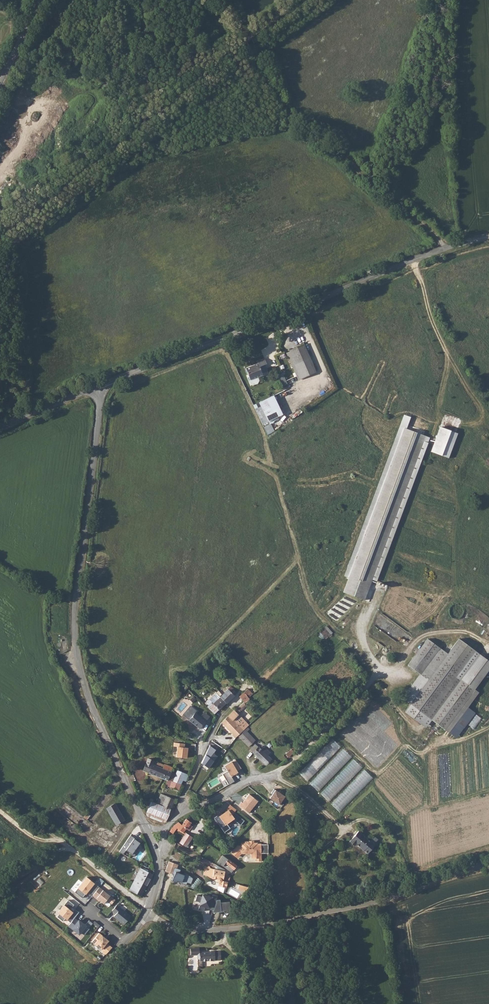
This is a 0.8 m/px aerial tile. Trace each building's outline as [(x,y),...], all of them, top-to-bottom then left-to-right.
[(286,353),(298,380),(316,372),(304,344),(289,350),(290,351),(286,353)] [(257,364),(244,369),(249,380),(261,375),(262,376),(266,375),(263,365),(265,364),(263,359),(256,362),(257,364)] [(283,386),(288,384),(284,373),(278,375),(283,386)] [(273,395),(259,402),(268,420),(282,414),(273,395)] [(441,427),(432,452),(449,459),(459,433),(441,427)] [(348,577),(343,592),(364,600),(369,585),(368,584),(424,435),(405,428),(350,577),(348,577)] [(328,626),(318,633),(324,641),(334,633),(328,626)] [(455,737),(472,712),(467,707),(478,692),(475,689),(488,670),(488,661),(457,638),(447,653),(427,638),(407,665),(428,680),(404,712),(426,728),(431,720),(455,737)] [(222,695),(220,697),(226,703),(237,694),(230,687),(227,689),(227,691),(222,695)] [(247,689),(239,696),(244,701),(245,703),(249,699),(248,697),(249,696),(249,697),(253,694),(247,689)] [(211,702),(207,706),(214,713),(218,710),(219,710),(226,703),(220,697),(217,693),(210,700),(211,702)] [(234,710),(221,722),(236,738),(238,735),(247,727),(249,725),(238,714),(240,712),(240,711),(247,705),(245,703),(244,701),(234,710)] [(205,721),(199,717),(195,713),(197,711),(190,706),(183,715),(200,729),(205,722),(205,721)] [(204,711),(199,717),(205,721),(209,716),(204,711)] [(173,720),(177,723),(183,715),(179,712),(173,720)] [(247,727),(238,735),(248,746),(255,740),(246,731),(248,729),(247,727)] [(333,739),(300,773),(308,781),(342,747),(333,739)] [(176,756),(187,758),(188,748),(185,747),(185,744),(175,742),(174,746),(178,746),(176,756)] [(255,744),(250,749),(266,764),(271,759),(267,755),(270,752),(264,747),(261,749),(255,744)] [(343,748),(311,784),(319,791),(325,785),(351,755),(343,748)] [(164,766),(148,759),(143,771),(154,775),(162,779),(168,766),(164,765),(164,766)] [(228,771),(222,774),(229,785),(234,782),(231,776),(238,772),(237,771),(241,769),(235,759),(224,766),(228,771)] [(354,759),(321,794),(329,801),(362,766),(354,759)] [(168,766),(162,779),(167,781),(165,786),(179,791),(181,785),(174,782),(173,781),(168,779),(171,773),(173,768),(168,766)] [(340,812),(374,778),(365,769),(331,804),(340,812)] [(178,771),(174,782),(181,785),(183,780),(186,782),(188,775),(178,771)] [(269,798),(279,804),(284,796),(274,789),(270,793),(272,794),(269,798)] [(161,794),(157,804),(162,806),(166,797),(161,794)] [(239,805),(249,813),(258,802),(249,794),(243,803),(242,802),(239,805)] [(151,802),(146,813),(148,817),(162,823),(166,821),(175,800),(166,797),(162,806),(157,804),(151,802)] [(114,803),(105,808),(114,825),(123,820),(114,803)] [(271,803),(262,814),(267,819),(276,808),(271,803)] [(235,810),(229,805),(225,810),(226,811),(221,815),(220,814),(218,816),(217,816),(213,819),(213,820),(217,825),(223,833),(229,829),(225,824),(231,819),(239,826),(243,821),(232,813),(235,810)] [(172,828),(171,830),(174,832),(177,828),(183,833),(186,829),(185,827),(182,825),(178,823),(177,823),(174,825),(172,828)] [(358,830),(349,841),(354,845),(356,843),(360,847),(361,846),(365,849),(364,849),(368,853),(375,844),(358,830)] [(186,833),(179,843),(186,847),(193,837),(186,833)] [(131,836),(119,853),(126,856),(128,852),(136,858),(140,853),(138,851),(142,845),(136,841),(134,840),(135,839),(131,836)] [(230,851),(235,856),(238,853),(239,854),(240,852),(251,853),(250,858),(255,858),(255,861),(260,861),(260,853),(267,853),(267,844),(260,844),(260,843),(257,843),(257,842),(253,842),(249,842),(249,841),(244,841),(244,842),(241,842),(240,845),(237,845),(230,851)] [(223,855),(218,862),(226,868),(231,872),(236,865),(223,855)] [(178,865),(169,862),(165,871),(173,874),(175,874),(174,876),(173,875),(171,880),(177,882),(177,880),(181,882),(181,883),(187,885),(187,882),(191,884),(193,878),(190,873),(186,872),(185,874),(181,873),(181,869),(177,868),(178,865)] [(206,867),(206,868),(206,869),(205,869),(204,875),(208,875),(208,877),(220,880),(218,886),(225,888),(227,881),(223,880),(225,874),(226,871),(210,868),(210,867),(209,866),(208,866),(206,867)] [(132,884),(130,890),(141,896),(153,874),(141,868),(132,884)] [(75,891),(83,897),(88,890),(93,894),(98,888),(86,878),(75,891)] [(198,878),(192,887),(196,889),(202,880),(198,878)] [(98,888),(93,894),(99,899),(100,899),(104,902),(109,896),(98,888)] [(202,893),(200,910),(205,910),(205,908),(229,912),(231,902),(218,900),(218,896),(202,893)] [(74,918),(77,914),(73,910),(72,910),(71,910),(70,910),(71,909),(74,905),(68,900),(58,912),(59,913),(57,916),(63,921),(65,918),(70,922),(74,918)] [(113,916),(123,924),(130,916),(116,904),(111,910),(115,913),(113,916)] [(77,920),(74,918),(70,922),(68,925),(79,934),(80,932),(84,935),(89,928),(88,928),(92,923),(88,920),(85,925),(78,919),(77,920)] [(105,954),(111,947),(106,943),(108,940),(98,933),(92,941),(102,950),(102,951),(105,954)] [(200,961),(206,961),(211,960),(211,962),(211,963),(216,963),(216,960),(221,960),(221,951),(200,952),(200,948),(191,948),(191,955),(198,955),(198,957),(200,956),(200,961)]
